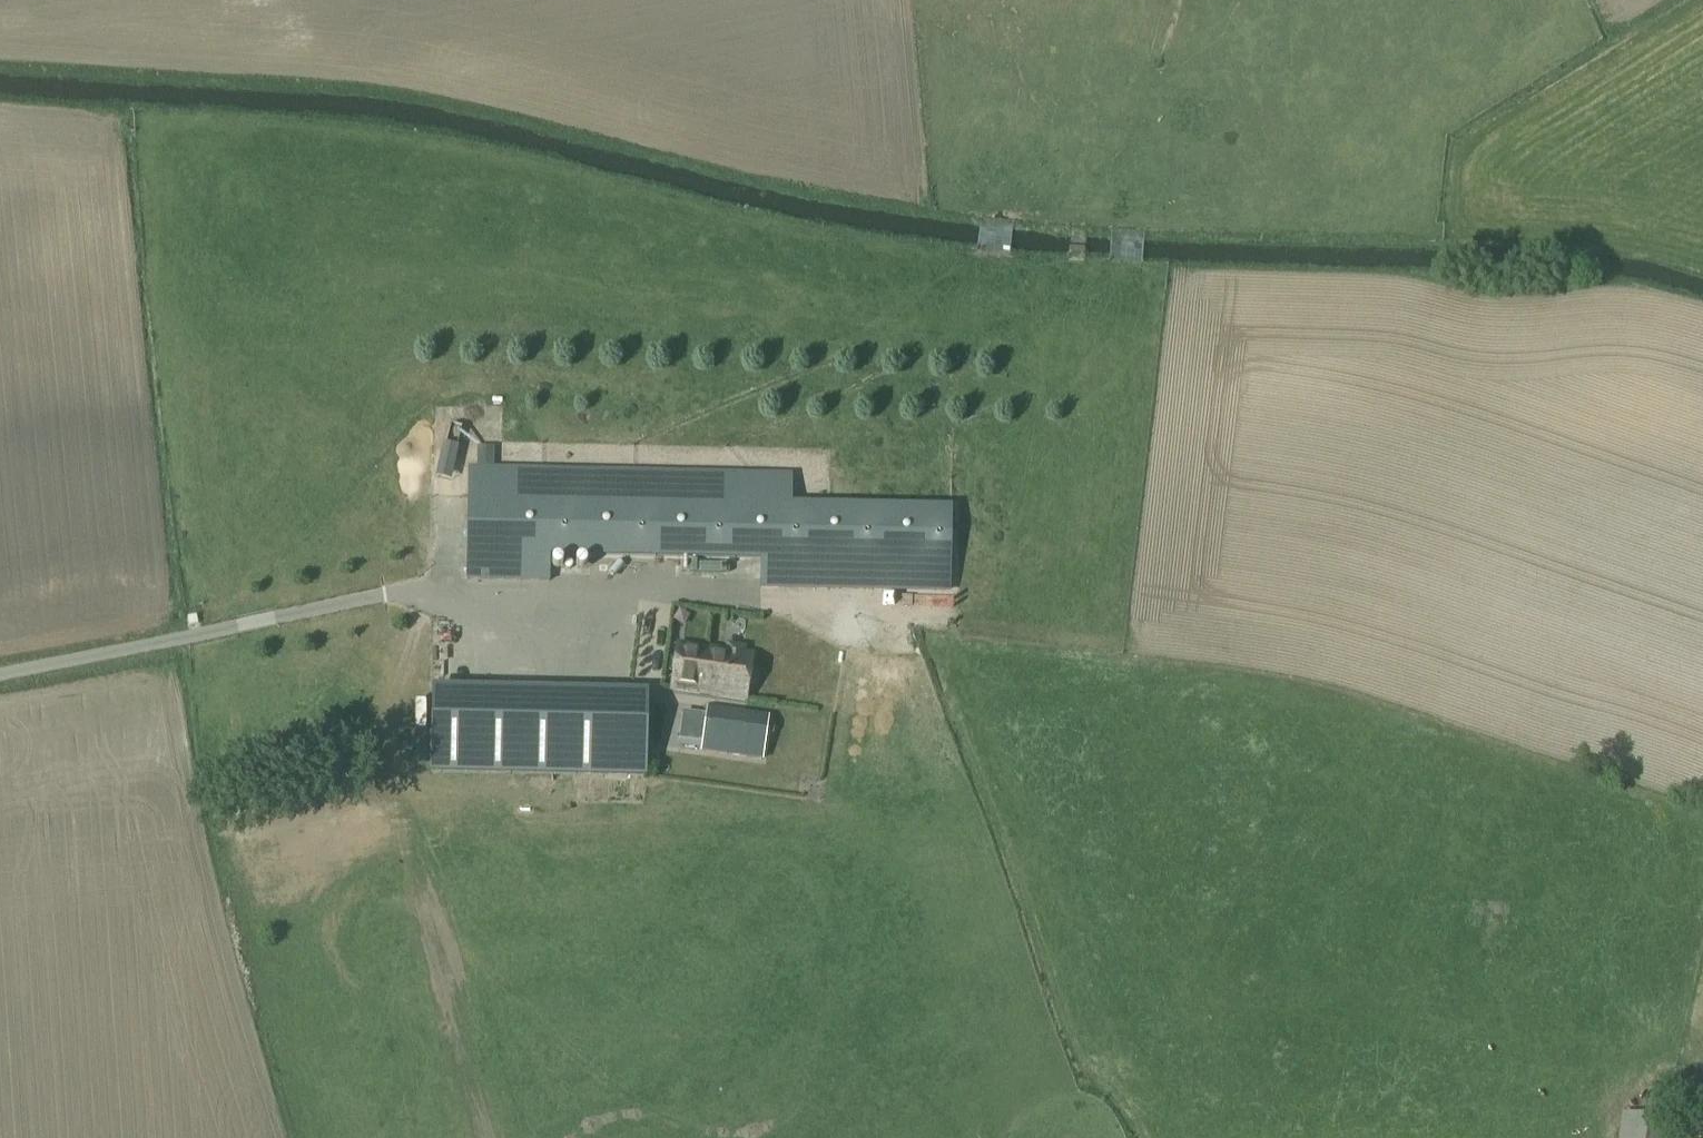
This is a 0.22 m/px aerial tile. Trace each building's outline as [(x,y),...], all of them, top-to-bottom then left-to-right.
[(779,472),(463,473),(463,581),(545,581),(545,554),(757,554),(757,581),(946,581),(946,499),(779,499),(779,472)] [(678,645),(671,691),(745,702),(752,655),(745,654),(746,648),(725,645),(724,651),(678,645)] [(644,777),(646,697),(432,693),(431,773),(644,777)] [(708,709),(702,752),(759,760),(767,705),(745,702),(743,714),(708,709)] [(1680,1123),(1624,1114),(1620,1137),(1677,1137),(1680,1123)]
